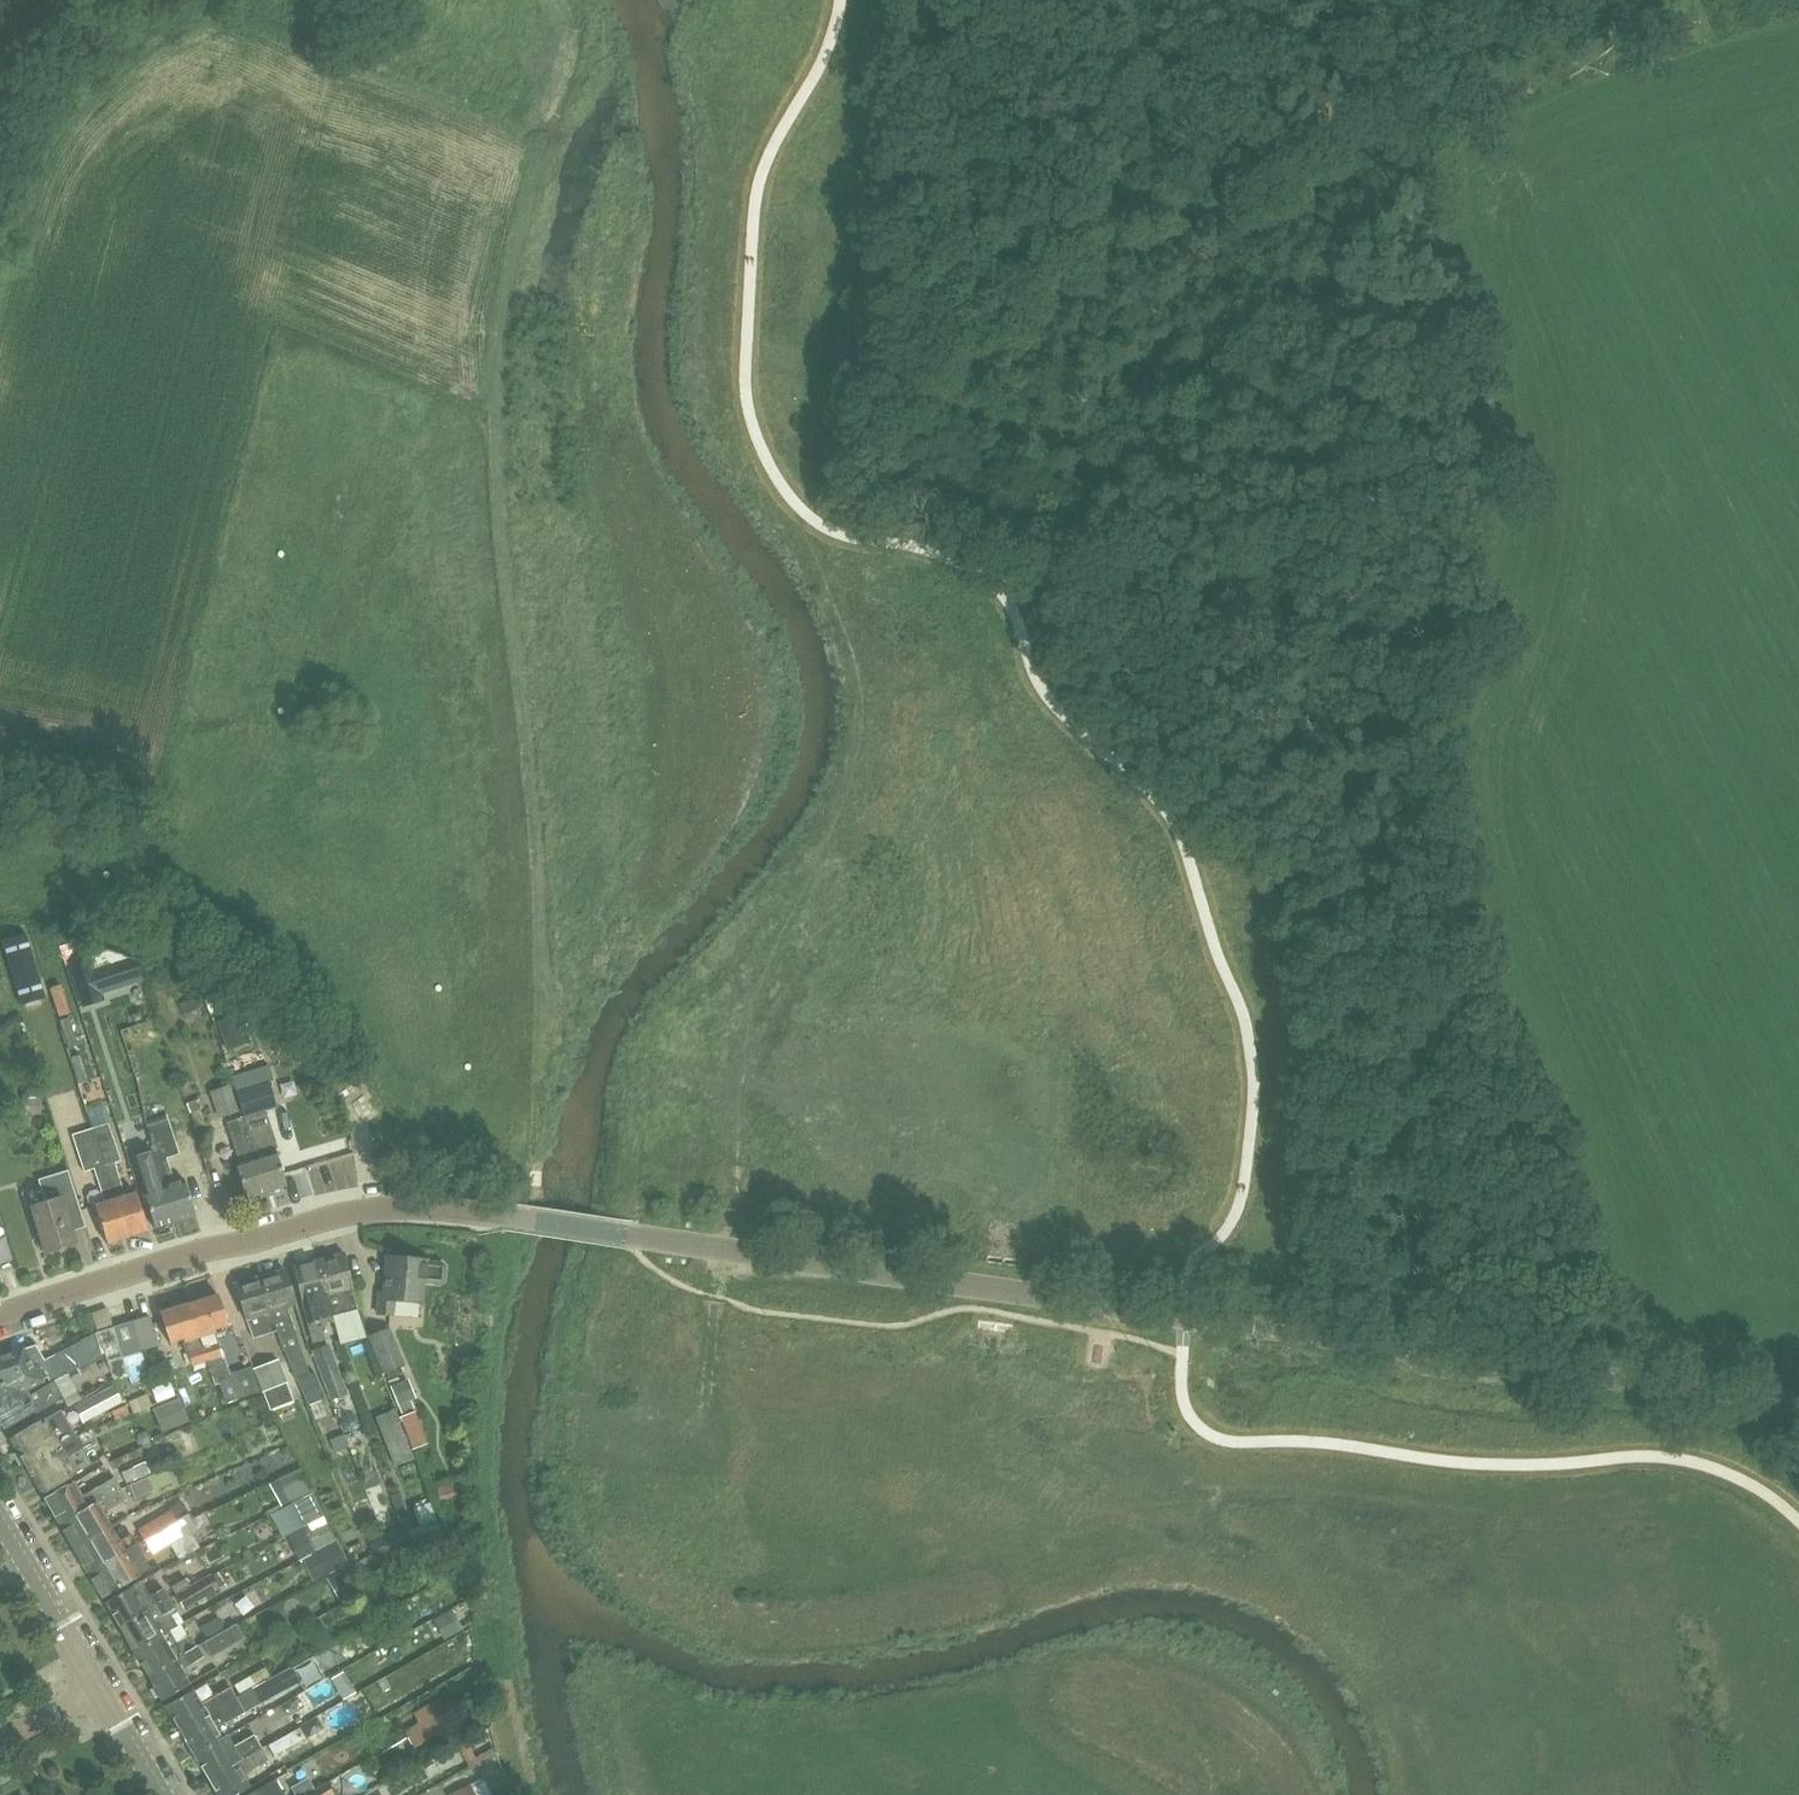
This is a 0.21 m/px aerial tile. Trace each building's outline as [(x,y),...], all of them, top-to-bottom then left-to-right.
[(0,937),(0,939),(20,1002),(43,995),(23,930),(0,937)] [(106,948),(68,959),(82,1002),(103,995),(101,989),(118,983),(106,948)] [(139,1011),(132,1014),(134,1022),(142,1019),(139,1011)] [(240,1016),(219,1023),(227,1050),(248,1044),(240,1016)] [(277,1106),(269,1083),(276,1081),(271,1065),(231,1078),(243,1115),(247,1131),(268,1197),(274,1195),(272,1190),(287,1185),(275,1148),(268,1151),(255,1112),(277,1106)] [(209,1092),(218,1119),(239,1112),(230,1084),(209,1092)] [(174,1139),(166,1115),(145,1122),(151,1147),(161,1144),(174,1139)] [(242,1115),(242,1117),(226,1122),(237,1157),(242,1155),(243,1158),(233,1162),(245,1199),(260,1194),(261,1199),(268,1197),(247,1131),(243,1115),(242,1115)] [(92,1128),(105,1170),(127,1238),(147,1231),(135,1193),(125,1197),(113,1163),(121,1160),(108,1123),(92,1128)] [(95,1206),(107,1244),(127,1238),(105,1170),(92,1128),(72,1134),(84,1172),(93,1169),(104,1203),(95,1206)] [(151,1147),(151,1149),(151,1150),(155,1161),(166,1158),(161,1144),(151,1147)] [(175,1222),(155,1161),(151,1150),(131,1156),(154,1229),(175,1222)] [(361,1181),(353,1152),(287,1171),(296,1200),(361,1181)] [(166,1158),(155,1161),(175,1222),(195,1216),(183,1179),(173,1182),(166,1158)] [(77,1204),(67,1171),(38,1180),(45,1203),(31,1207),(45,1252),(74,1243),(70,1231),(63,1208),(77,1204)] [(353,1288),(343,1251),(317,1258),(333,1320),(334,1320),(332,1315),(356,1308),(351,1289),(353,1288)] [(378,1293),(376,1313),(390,1314),(391,1299),(419,1302),(421,1282),(439,1283),(443,1280),(444,1266),(441,1262),(428,1261),(428,1260),(386,1256),(383,1294),(378,1293)] [(333,1320),(317,1258),(292,1265),(312,1343),(325,1339),(322,1331),(326,1322),(333,1320)] [(283,1269),(259,1276),(270,1311),(276,1330),(283,1350),(284,1350),(295,1380),(298,1379),(308,1405),(325,1399),(315,1372),(310,1374),(300,1345),(298,1345),(286,1306),(294,1304),(283,1269)] [(270,1311),(259,1276),(234,1283),(245,1320),(252,1337),(276,1330),(270,1311)] [(227,1324),(217,1294),(189,1303),(206,1360),(222,1355),(214,1332),(215,1332),(214,1328),(227,1324)] [(206,1360),(189,1303),(160,1313),(170,1343),(183,1338),(184,1342),(193,1339),(196,1347),(188,1349),(193,1365),(206,1360)] [(107,1307),(92,1311),(96,1329),(112,1325),(107,1307)] [(131,1321),(141,1350),(158,1345),(149,1316),(131,1321)] [(135,1352),(141,1350),(131,1321),(113,1327),(122,1356),(135,1352)] [(129,1377),(122,1356),(113,1327),(95,1332),(101,1354),(104,1352),(114,1382),(129,1377)] [(367,1336),(384,1374),(405,1365),(390,1327),(367,1336)] [(29,1391),(26,1387),(47,1376),(50,1382),(53,1380),(66,1374),(78,1367),(101,1354),(95,1332),(67,1348),(55,1354),(43,1360),(35,1345),(0,1356),(0,1387),(5,1384),(12,1398),(22,1392),(24,1396),(30,1393),(29,1391)] [(328,1345),(313,1351),(324,1382),(340,1375),(328,1345)] [(294,1401),(287,1383),(288,1382),(279,1359),(253,1369),(262,1392),(263,1392),(270,1410),(294,1401)] [(259,1392),(251,1367),(231,1373),(233,1378),(219,1383),(226,1403),(259,1392)] [(4,1428),(34,1411),(35,1413),(55,1402),(62,1397),(53,1380),(50,1382),(30,1393),(24,1396),(22,1392),(12,1398),(5,1384),(0,1387),(0,1422),(4,1428)] [(389,1386),(398,1405),(411,1400),(403,1381),(389,1386)] [(151,1389),(156,1403),(175,1396),(170,1382),(151,1389)] [(113,1386),(74,1406),(83,1423),(122,1403),(113,1386)] [(161,1404),(171,1429),(189,1421),(179,1397),(161,1404)] [(25,1465),(76,1436),(60,1409),(10,1439),(25,1465)] [(414,1459),(395,1409),(376,1417),(395,1466),(414,1459)] [(82,1447),(76,1436),(25,1465),(41,1492),(92,1463),(82,1447)] [(335,1443),(344,1473),(357,1469),(349,1439),(335,1443)] [(127,1485),(151,1474),(145,1461),(121,1472),(127,1485)] [(151,1475),(151,1474),(127,1485),(127,1486),(129,1485),(135,1499),(173,1482),(167,1467),(151,1475)] [(269,1482),(280,1506),(311,1491),(300,1467),(269,1482)] [(72,1482),(44,1498),(59,1523),(120,1488),(114,1477),(80,1496),(72,1482)] [(120,1488),(59,1523),(73,1548),(110,1526),(102,1514),(127,1499),(120,1488)] [(420,1526),(414,1528),(400,1491),(391,1495),(403,1527),(402,1528),(413,1561),(415,1561),(413,1553),(445,1541),(430,1502),(413,1508),(420,1526)] [(313,1492),(291,1504),(303,1526),(325,1514),(313,1492)] [(176,1520),(169,1510),(137,1529),(143,1539),(176,1520)] [(176,1520),(143,1539),(148,1549),(163,1540),(166,1544),(195,1527),(187,1513),(176,1520)] [(319,1548),(336,1539),(327,1521),(326,1522),(310,1530),(319,1548)] [(110,1526),(73,1548),(87,1572),(136,1543),(130,1533),(118,1540),(110,1526)] [(413,1561),(402,1528),(382,1535),(395,1568),(413,1561)] [(395,1568),(382,1535),(368,1540),(380,1573),(395,1568)] [(323,1575),(349,1561),(337,1538),(336,1539),(319,1548),(310,1552),(323,1575)] [(142,1553),(136,1543),(87,1572),(102,1596),(138,1575),(151,1568),(142,1553)] [(372,1555),(354,1563),(363,1583),(380,1575),(372,1555)] [(360,1588),(347,1564),(325,1576),(339,1600),(360,1588)] [(211,1574),(198,1581),(192,1570),(168,1583),(175,1594),(212,1575),(211,1574)] [(212,1575),(175,1594),(183,1609),(220,1589),(212,1575)] [(150,1595),(142,1581),(105,1602),(119,1626),(168,1598),(162,1587),(150,1595)] [(168,1598),(119,1626),(133,1651),(180,1623),(182,1622),(173,1607),(168,1598)] [(434,1616),(442,1638),(462,1630),(453,1608),(434,1616)] [(180,1623),(133,1651),(148,1675),(196,1646),(190,1634),(187,1635),(180,1623)] [(236,1624),(203,1643),(211,1657),(244,1639),(236,1624)] [(196,1646),(148,1675),(162,1699),(189,1684),(181,1669),(203,1656),(196,1646)] [(410,1657),(415,1674),(448,1664),(444,1648),(410,1657)] [(291,1667),(271,1678),(271,1677),(263,1681),(252,1687),(259,1699),(297,1679),(291,1667)] [(236,1696),(230,1685),(200,1703),(192,1689),(164,1705),(179,1730),(228,1701),(236,1696)] [(413,1712),(418,1722),(405,1730),(415,1749),(477,1716),(461,1686),(413,1712)] [(236,1696),(228,1701),(179,1730),(193,1754),(220,1738),(220,1737),(214,1727),(224,1721),(225,1722),(245,1711),(236,1696)] [(311,1739),(329,1733),(322,1716),(304,1722),(311,1739)] [(288,1729),(289,1732),(267,1744),(275,1758),(307,1738),(299,1723),(288,1729)] [(233,1745),(220,1738),(193,1754),(207,1778),(262,1747),(254,1733),(233,1745)] [(262,1747),(207,1778),(217,1794),(235,1794),(249,1787),(241,1772),(268,1757),(262,1747)] [(314,1789),(308,1777),(291,1787),(295,1794),(304,1794),(314,1789)] [(275,1779),(247,1794),(285,1794),(275,1779)] [(335,1794),(328,1782),(314,1790),(314,1789),(304,1794),(334,1794),(335,1794)]
